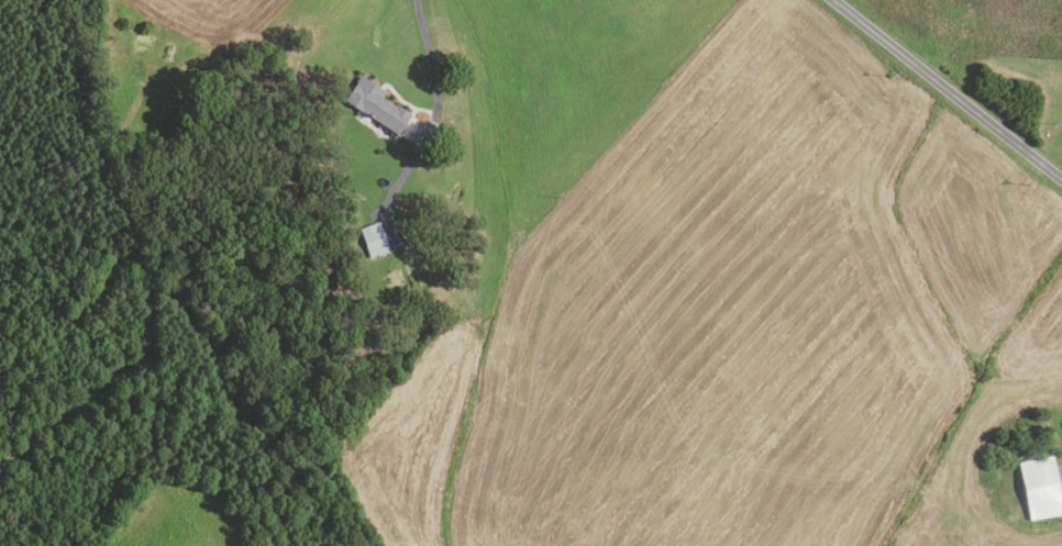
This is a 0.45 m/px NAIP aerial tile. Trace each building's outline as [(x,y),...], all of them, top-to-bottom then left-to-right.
[(395,135),(343,101),(359,75),(386,92),(383,97),(409,114),(395,135)] [(367,258),(357,229),(377,222),(387,252),(367,258)] [(1027,521),(1016,464),(1050,456),(1061,514),(1027,521)]
